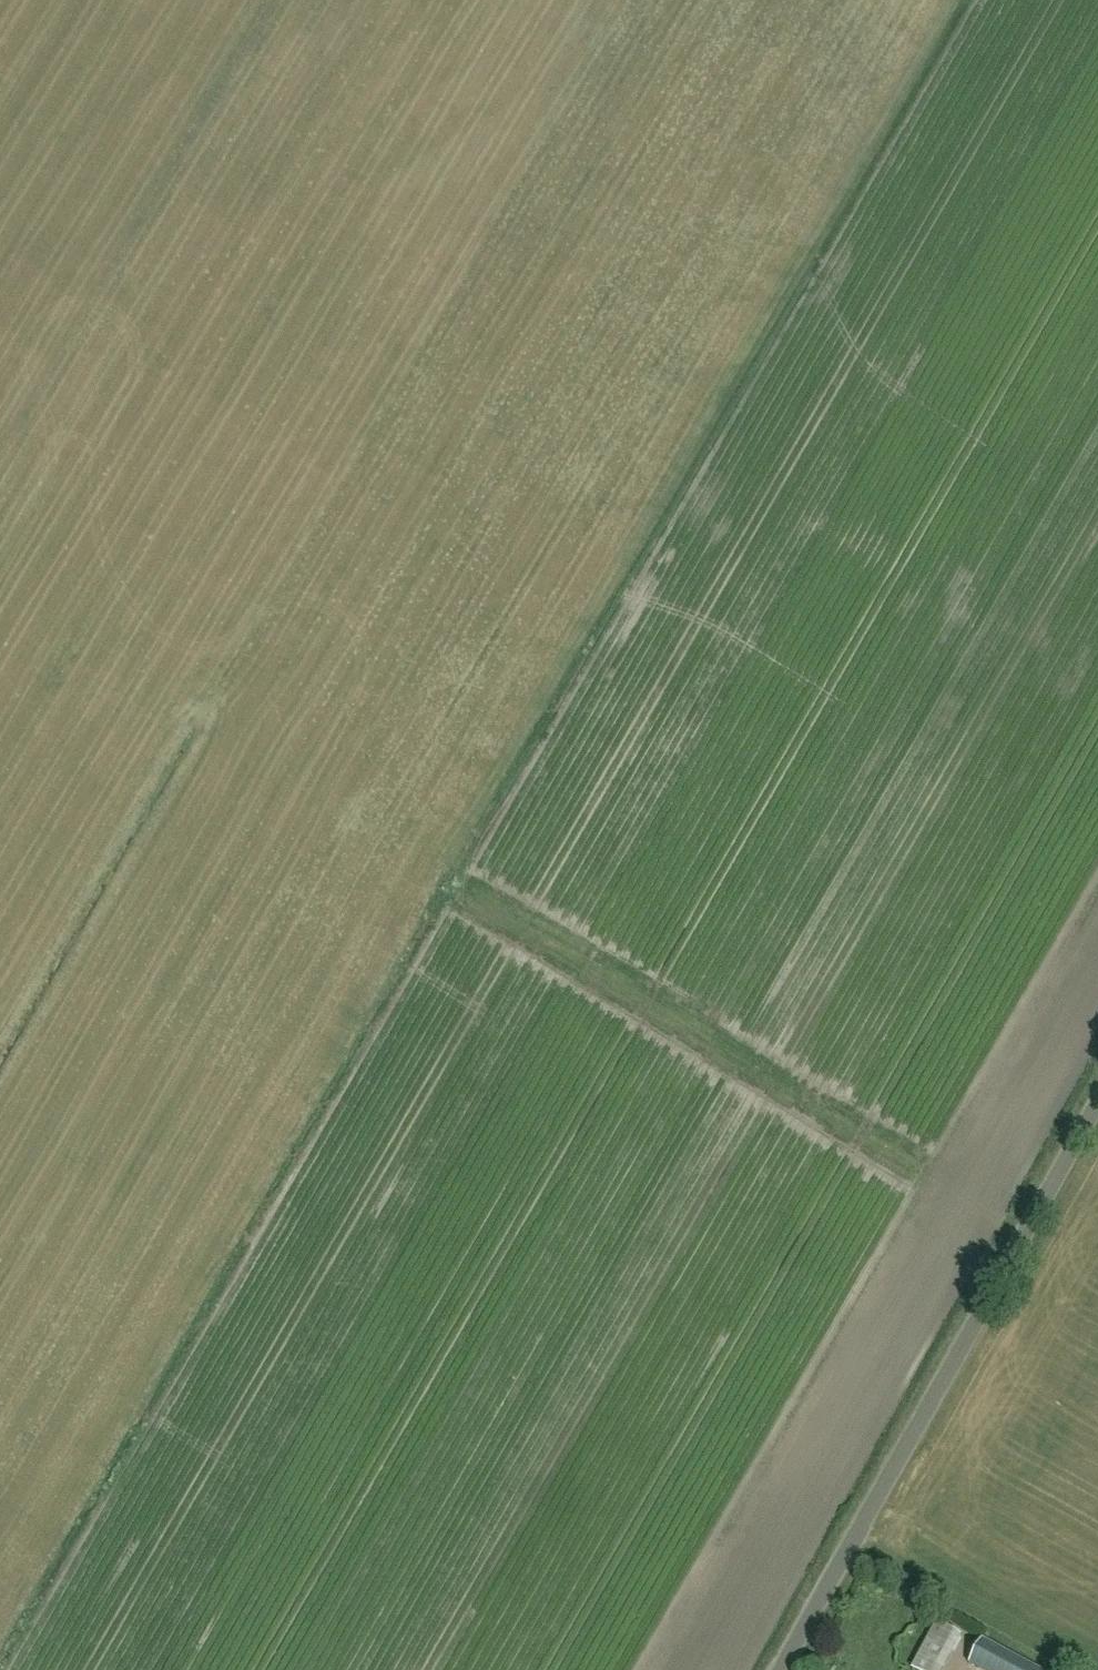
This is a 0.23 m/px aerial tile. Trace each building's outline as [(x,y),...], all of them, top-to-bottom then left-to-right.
[(913,1666),(920,1669),(941,1669),(961,1632),(938,1620),(913,1666)] [(982,1640),(969,1664),(980,1669),(1037,1669),(982,1640)]
